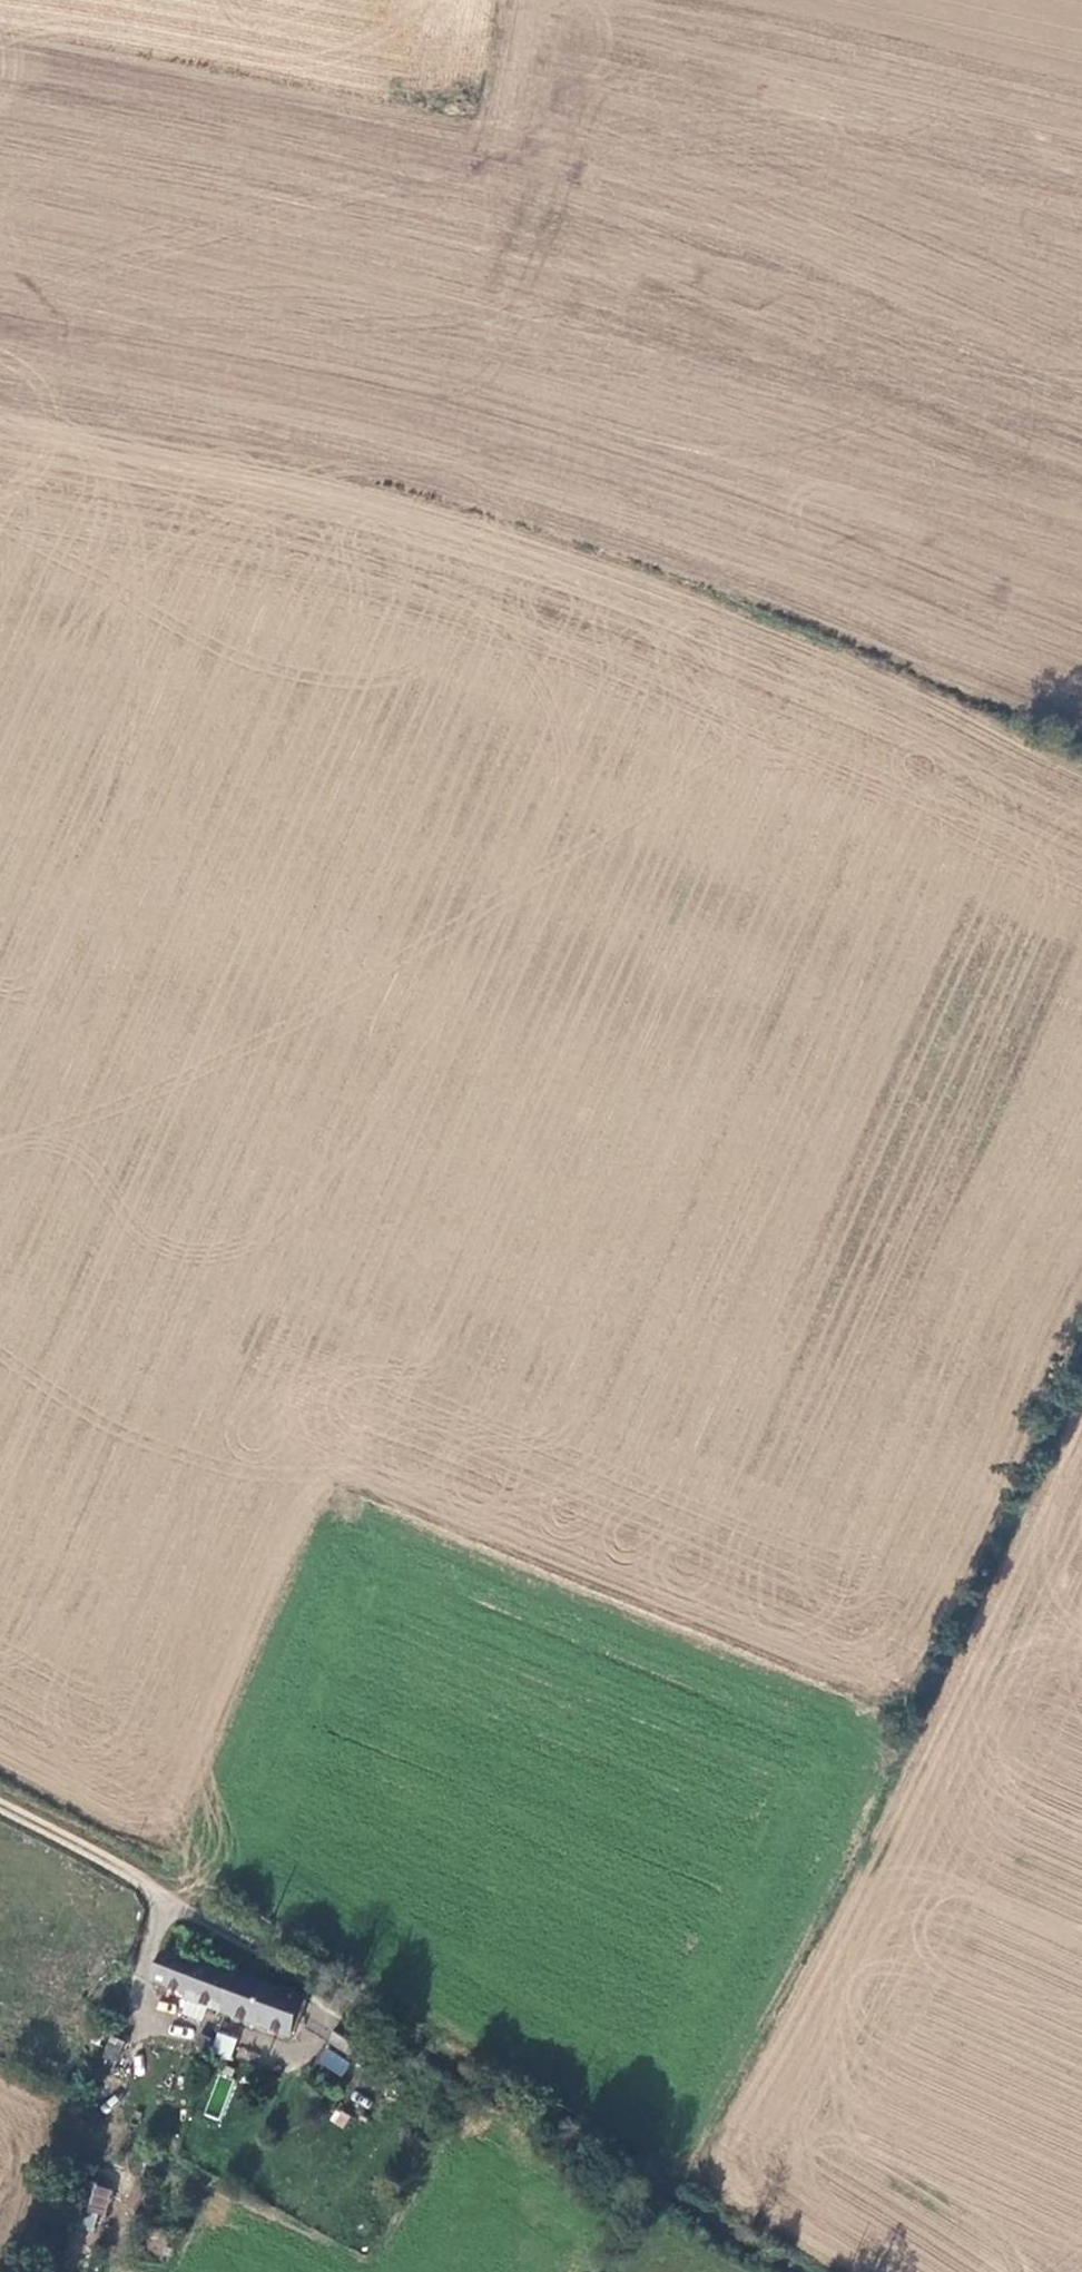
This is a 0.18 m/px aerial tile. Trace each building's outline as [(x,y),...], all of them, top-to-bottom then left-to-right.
[(291,2039),(305,2002),(256,1984),(256,1982),(187,1958),(185,1962),(160,1951),(150,1981),(186,1995),(185,2000),(291,2039)] [(340,2017),(329,2037),(363,2058),(376,2039),(340,2017)] [(230,2059),(237,2037),(218,2031),(211,2052),(230,2059)] [(324,2048),(316,2064),(343,2077),(350,2061),(324,2048)] [(104,2192),(61,2176),(55,2203),(98,2217),(104,2192)]
